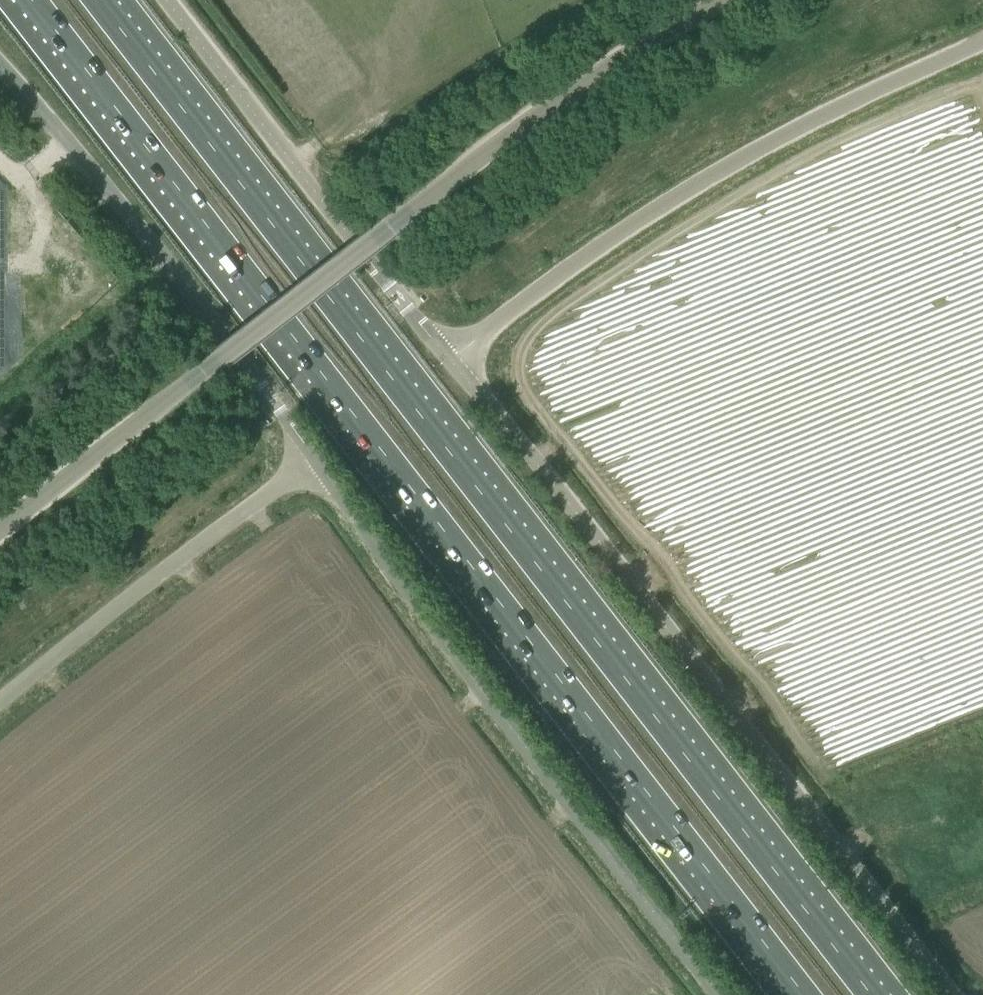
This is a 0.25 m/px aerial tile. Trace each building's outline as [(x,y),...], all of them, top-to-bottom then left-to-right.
[(65,199),(58,205),(67,216),(74,210),(65,199)]
